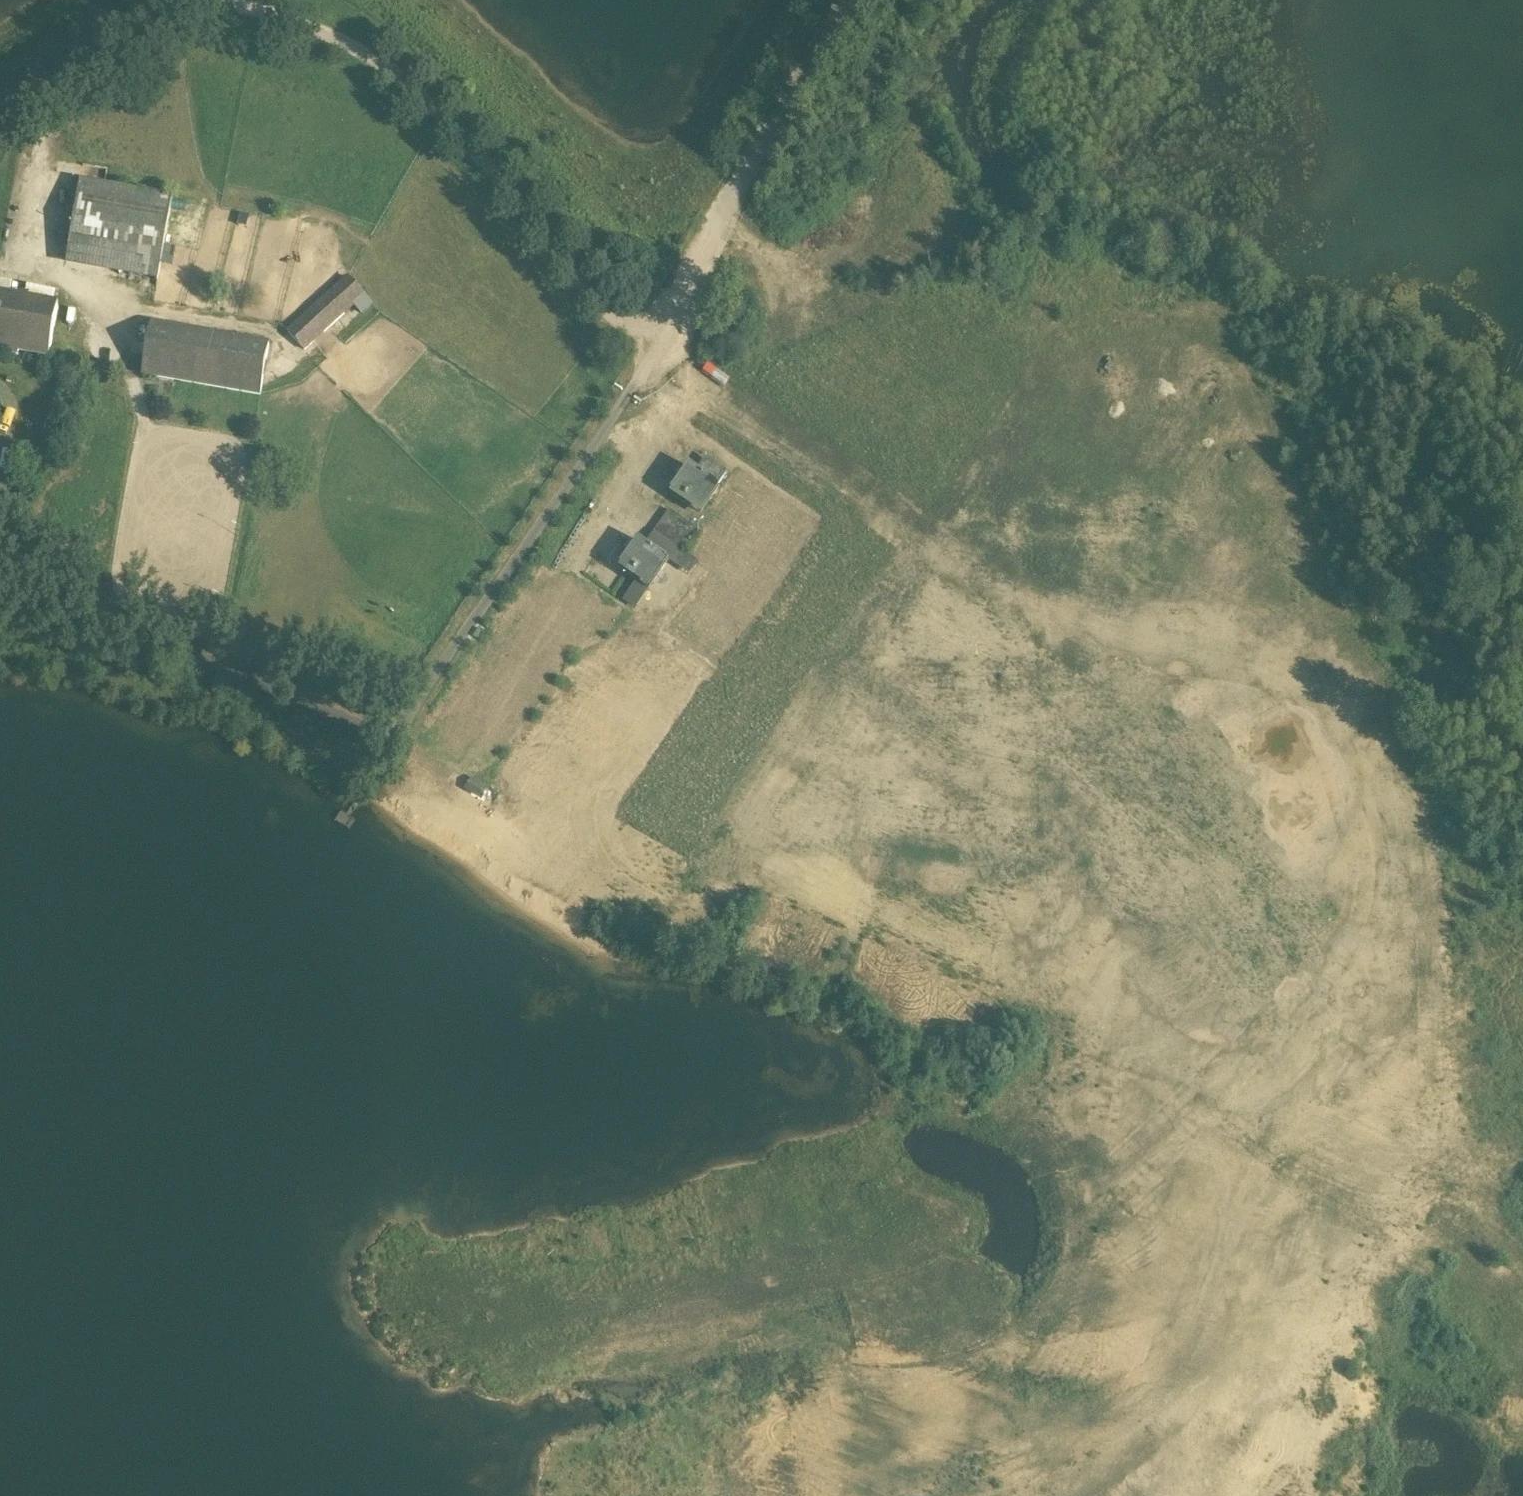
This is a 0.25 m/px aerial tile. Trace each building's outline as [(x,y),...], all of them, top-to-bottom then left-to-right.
[(173,198),(81,181),(68,249),(160,266),(173,198)] [(288,332),(304,351),(364,297),(347,279),(288,332)] [(10,351),(9,356),(18,357),(19,352),(49,358),(57,309),(27,304),(28,298),(19,297),(18,302),(0,299),(0,349),(10,351)] [(269,346),(151,325),(142,375),(260,396),(269,346)] [(726,475),(711,465),(709,469),(703,465),(697,474),(717,488),(726,475)] [(697,474),(688,468),(670,495),(699,515),(717,488),(697,474)] [(9,513),(8,497),(0,498),(0,513),(9,513)] [(668,512),(653,535),(683,555),(698,533),(668,512)] [(619,569),(648,589),(666,562),(637,542),(619,569)]
